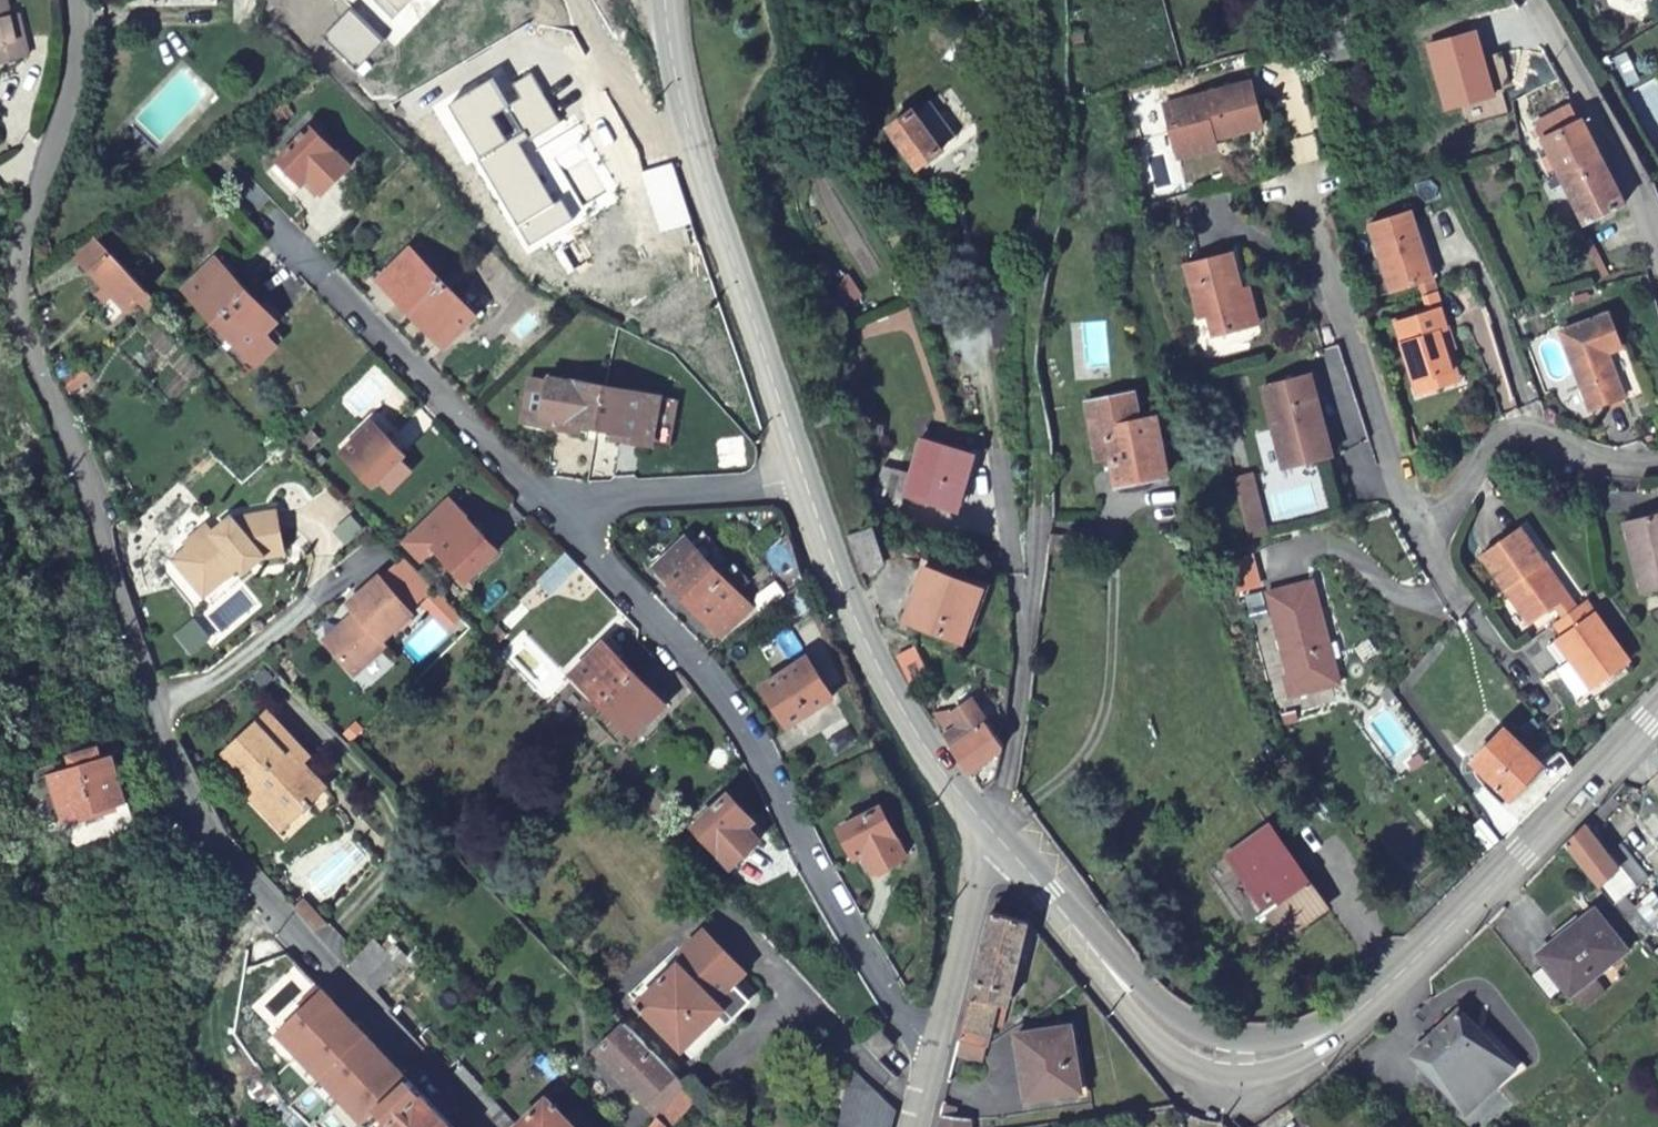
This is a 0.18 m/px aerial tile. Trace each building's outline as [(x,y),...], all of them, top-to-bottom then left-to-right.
[(0,66),(36,59),(32,40),(23,42),(15,0),(0,0),(0,65),(0,66)] [(1251,80),(1160,103),(1174,153),(1217,141),(1215,136),(1262,124),(1251,80)] [(940,153),(913,111),(890,125),(916,167),(940,153)] [(1573,111),(1539,128),(1563,179),(1606,158),(1594,133),(1588,121),(1581,126),(1573,111)] [(300,140),(270,169),(310,212),(341,184),(300,140)] [(1616,181),(1606,158),(1563,179),(1584,222),(1594,218),(1600,230),(1623,221),(1618,207),(1625,203),(1616,181)] [(1403,291),(1428,283),(1445,279),(1426,211),(1382,223),(1403,291)] [(96,243),(75,257),(92,275),(109,258),(96,243)] [(1220,335),(1254,324),(1249,304),(1238,294),(1236,288),(1247,284),(1236,249),(1191,263),(1208,317),(1214,315),(1220,335)] [(1637,255),(1619,261),(1622,270),(1640,266),(1637,255)] [(147,297),(109,258),(92,275),(130,314),(147,297)] [(212,326),(244,297),(214,265),(182,296),(212,326)] [(382,296),(410,324),(440,294),(413,265),(382,296)] [(1428,283),(1433,297),(1449,293),(1445,279),(1428,283)] [(1249,304),(1254,324),(1267,320),(1256,281),(1248,284),(1247,284),(1236,288),(1238,294),(1249,304)] [(1449,293),(1433,297),(1437,311),(1453,307),(1449,293)] [(440,294),(410,324),(439,354),(469,324),(440,294)] [(272,326),(244,297),(212,326),(241,356),(272,326)] [(1425,394),(1447,388),(1443,375),(1458,371),(1447,333),(1459,328),(1453,307),(1437,311),(1406,321),(1425,394)] [(1617,322),(1568,337),(1590,416),(1625,406),(1611,364),(1629,359),(1617,322)] [(1443,375),(1447,388),(1462,384),(1458,371),(1443,375)] [(1271,390),(1290,470),(1333,459),(1316,380),(1271,390)] [(542,439),(597,446),(605,405),(546,397),(542,439)] [(1135,398),(1088,406),(1095,449),(1108,446),(1110,460),(1115,490),(1166,482),(1156,424),(1140,426),(1135,398)] [(605,405),(597,446),(646,453),(651,411),(605,405)] [(320,440),(308,427),(296,439),(309,452),(320,440)] [(403,454),(385,435),(375,443),(364,432),(343,452),(373,483),(377,479),(399,458),(403,454)] [(954,517),(974,476),(921,446),(899,491),(954,517)] [(1108,446),(1095,449),(1097,463),(1110,460),(1108,446)] [(399,458),(377,479),(387,491),(410,469),(399,458)] [(1257,473),(1238,478),(1253,539),(1272,534),(1257,473)] [(498,550),(468,517),(469,516),(451,498),(406,542),(423,560),(437,547),(467,579),(498,550)] [(229,516),(211,532),(191,548),(189,545),(173,559),(194,582),(217,583),(237,564),(256,548),(263,557),(281,554),(275,512),(242,516),(235,522),(229,516)] [(1624,529),(1640,598),(1657,593),(1657,519),(1624,529)] [(191,548),(211,532),(206,526),(186,542),(189,545),(191,548)] [(1532,628),(1555,611),(1567,602),(1542,567),(1546,564),(1525,533),(1485,563),(1532,628)] [(888,573),(874,537),(853,543),(866,581),(888,573)] [(687,538),(655,568),(714,625),(744,597),(737,590),(714,567),(687,538)] [(245,572),(263,557),(256,548),(237,564),(245,572)] [(580,565),(568,553),(541,580),(553,592),(580,565)] [(976,561),(965,555),(957,573),(968,577),(976,561)] [(1050,555),(1047,573),(1062,573),(1065,557),(1050,555)] [(744,582),(722,559),(714,567),(737,590),(744,582)] [(414,584),(426,599),(431,595),(404,562),(383,579),(398,597),(414,584)] [(792,570),(780,578),(789,592),(801,584),(792,570)] [(991,598),(930,575),(909,628),(969,652),(991,598)] [(359,619),(328,646),(353,676),(386,648),(382,642),(413,616),(410,613),(398,597),(383,579),(382,578),(348,606),(355,614),(359,619)] [(217,583),(194,582),(204,594),(217,583)] [(1319,582),(1270,595),(1291,676),(1287,680),(1292,699),(1343,686),(1319,582)] [(398,597),(410,613),(426,599),(414,584),(398,597)] [(744,597),(714,625),(723,634),(752,606),(744,597)] [(1555,611),(1563,623),(1580,611),(1573,598),(1567,602),(1555,611)] [(1563,623),(1556,628),(1563,641),(1598,616),(1589,604),(1580,611),(1563,623)] [(455,612),(443,623),(456,637),(468,626),(455,612)] [(323,640),(328,646),(359,619),(355,614),(323,640)] [(1633,664),(1598,616),(1563,641),(1556,646),(1572,668),(1591,695),(1633,664)] [(572,674),(603,704),(636,672),(611,646),(600,658),(593,652),(572,674)] [(1559,677),(1572,668),(1556,646),(1545,656),(1559,677)] [(915,649),(915,648),(897,658),(910,681),(928,671),(915,649)] [(833,696),(808,655),(760,685),(774,706),(781,702),(793,720),(833,696)] [(1576,707),(1591,695),(1572,668),(1559,677),(1556,679),(1576,707)] [(636,672),(603,704),(634,736),(655,715),(648,708),(660,697),(636,672)] [(1008,718),(1006,715),(993,696),(978,706),(972,699),(951,714),(960,727),(945,738),(970,774),(1001,751),(1003,742),(997,734),(1005,722),(1008,718)] [(253,782),(288,818),(302,804),(304,806),(325,785),(288,749),(295,742),(265,710),(223,751),(253,782)] [(1505,811),(1539,780),(1504,744),(1470,775),(1505,811)] [(69,825),(51,831),(52,836),(85,845),(137,829),(129,805),(111,758),(100,761),(97,753),(74,761),(77,769),(52,778),(69,825)] [(279,826),(288,818),(253,782),(245,791),(279,826)] [(728,794),(694,830),(732,867),(759,840),(747,828),(754,820),(728,794)] [(905,854),(880,805),(838,827),(854,856),(862,852),(873,871),(905,854)] [(1563,843),(1637,937),(1649,927),(1624,894),(1634,887),(1583,822),(1563,843)] [(1225,871),(1284,945),(1327,911),(1268,836),(1225,871)] [(330,924),(306,899),(297,908),(317,930),(330,924)] [(959,1041),(986,1046),(992,1024),(1003,1026),(1029,919),(992,911),(959,1041)] [(1578,920),(1536,955),(1579,1008),(1601,990),(1589,975),(1621,949),(1592,913),(1580,922),(1578,920)] [(664,978),(654,968),(629,993),(692,1057),(746,1005),(729,988),(746,971),(706,930),(683,952),(686,957),(664,978)] [(363,973),(381,954),(387,948),(375,935),(351,961),(363,973)] [(1649,952),(1657,964),(1657,945),(1649,952)] [(393,967),(381,954),(363,973),(376,986),(393,967)] [(342,1011),(320,988),(275,1030),(298,1053),(342,1011)] [(363,1034),(342,1011),(298,1053),(319,1076),(363,1034)] [(1463,1115),(1510,1070),(1488,1047),(1478,1057),(1458,1036),(1468,1026),(1455,1012),(1408,1057),(1463,1115)] [(684,1083),(624,1024),(597,1051),(659,1114),(684,1083)] [(1027,1100),(1083,1091),(1073,1026),(1017,1033),(1027,1100)] [(384,1055),(363,1034),(319,1076),(340,1098),(384,1055)] [(959,1041),(955,1057),(982,1063),(986,1046),(959,1041)] [(407,1079),(384,1055),(340,1098),(362,1121),(376,1107),(407,1079)] [(850,1067),(836,1126),(892,1126),(896,1111),(850,1067)] [(379,1105),(376,1107),(388,1119),(382,1126),(383,1126),(452,1126),(407,1080),(379,1105)] [(469,1098),(480,1109),(490,1098),(481,1088),(469,1098)] [(497,1126),(517,1126),(490,1098),(480,1109),(497,1126)] [(586,1125),(570,1108),(562,1115),(546,1099),(517,1126),(584,1126),(586,1125)] [(938,1126),(974,1126),(973,1122),(957,1125),(958,1111),(943,1108),(938,1126)] [(658,1115),(648,1126),(670,1126),(658,1115)]
